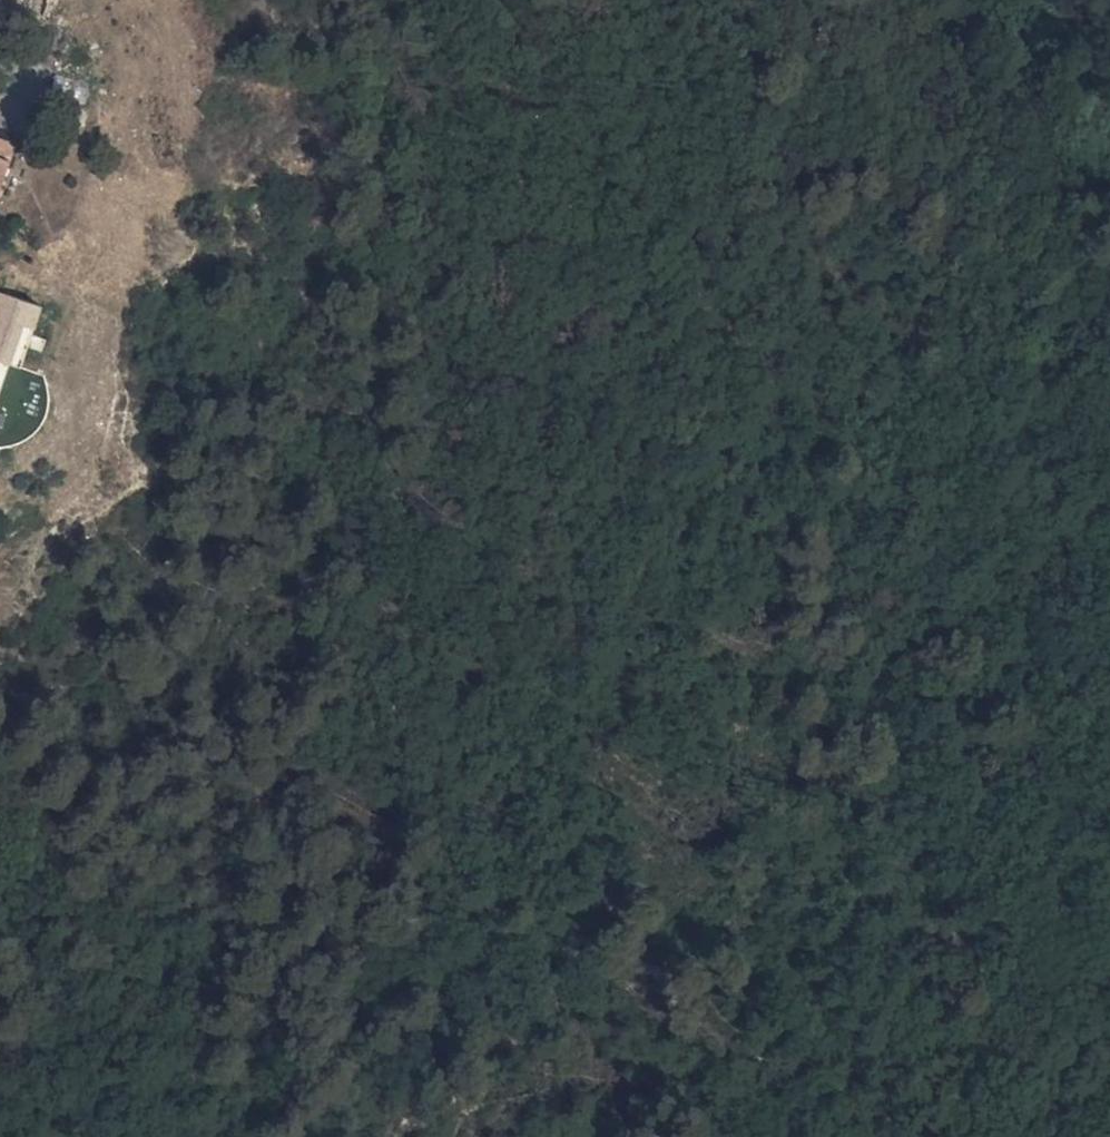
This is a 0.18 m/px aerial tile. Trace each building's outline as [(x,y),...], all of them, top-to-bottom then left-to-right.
[(0,163),(0,191),(10,166),(0,163)] [(26,326),(37,330),(46,303),(0,287),(0,357),(14,361),(26,326)]
